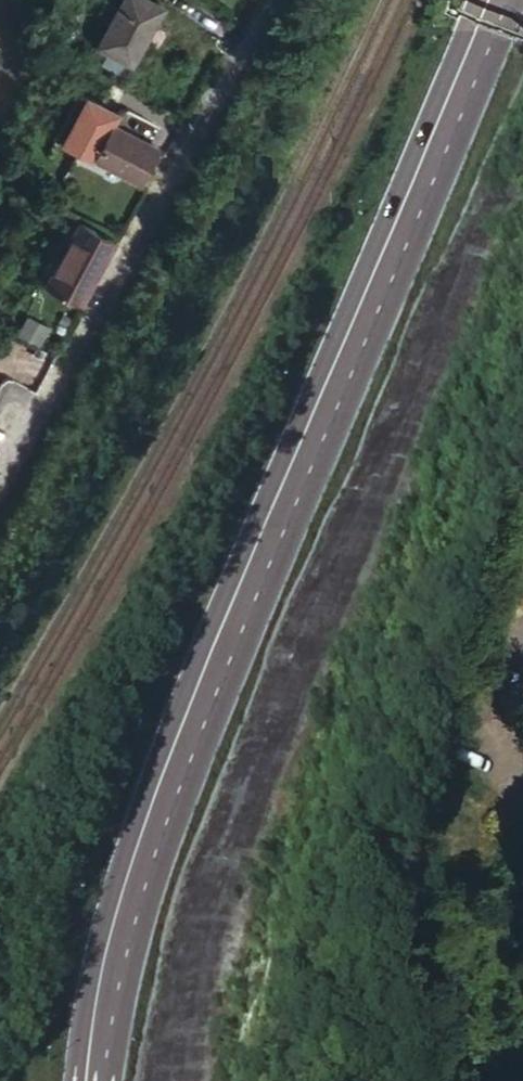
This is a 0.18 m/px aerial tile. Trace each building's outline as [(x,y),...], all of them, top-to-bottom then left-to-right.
[(143,0),(133,0),(104,48),(135,67),(167,14),(143,0)] [(46,140),(77,157),(125,183),(143,150),(95,124),(101,113),(70,96),(46,140)] [(91,235),(56,216),(21,281),(57,301),(91,235)]
